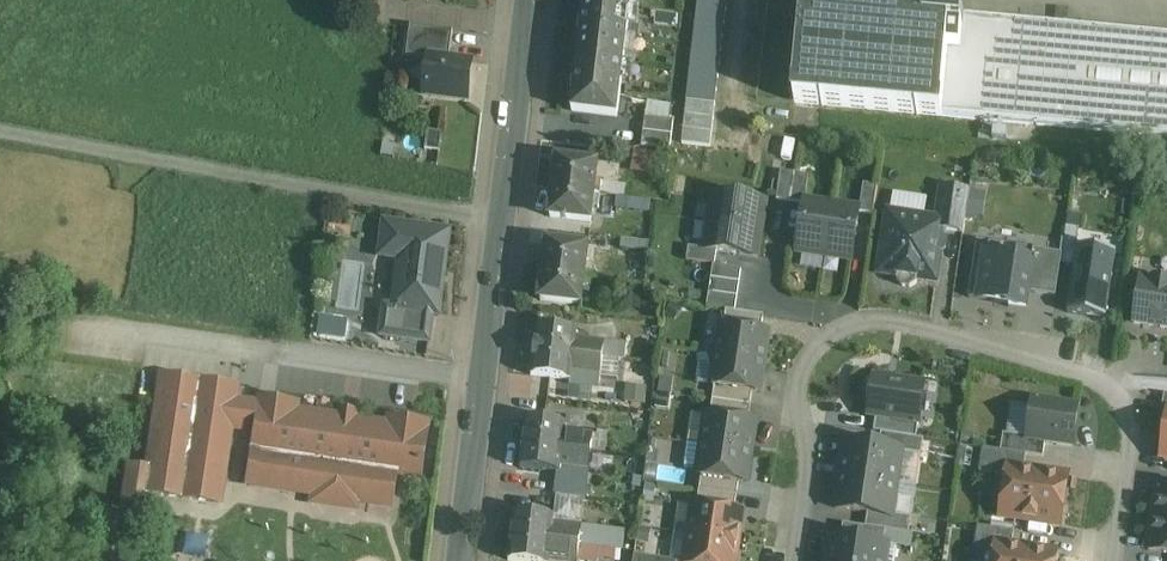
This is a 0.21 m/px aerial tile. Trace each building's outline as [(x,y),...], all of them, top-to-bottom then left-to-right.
[(572,112),(618,117),(632,0),(585,0),(572,112)] [(687,101),(715,104),(727,0),(699,0),(687,101)] [(965,18),(804,3),(794,103),(942,117),(948,52),(961,53),(965,18)] [(1069,9),(1057,8),(1056,18),(1068,19),(1069,9)] [(965,18),(961,53),(948,52),(942,117),(981,120),(1009,123),(1166,138),(1166,37),(965,18)] [(453,31),(410,26),(407,56),(429,59),(429,57),(449,60),(453,31)] [(449,60),(429,57),(429,59),(425,95),(467,101),(472,63),(449,60)] [(669,117),(672,104),(647,100),(645,112),(669,117)] [(674,121),(645,118),(642,146),(670,150),(674,121)] [(1009,123),(981,120),(979,139),(1007,141),(1009,123)] [(597,165),(557,160),(554,189),(600,195),(602,180),(596,180),(597,165)] [(795,174),(781,172),(777,200),(790,202),(795,174)] [(809,176),(795,174),(791,202),(805,205),(805,201),(809,176)] [(877,187),(864,184),(860,209),(859,213),(873,215),(877,187)] [(600,195),(554,189),(550,218),(591,222),(592,208),(599,209),(600,195)] [(766,203),(714,195),(710,222),(762,230),(766,203)] [(832,205),(805,201),(805,205),(797,253),(825,257),(832,205)] [(860,209),(832,205),(825,257),(852,261),(859,213),(860,209)] [(888,216),(879,279),(940,287),(949,224),(888,216)] [(762,230),(710,222),(706,250),(717,251),(758,257),(762,230)] [(449,232),(385,223),(381,256),(399,258),(393,307),(434,314),(438,315),(449,232)] [(1079,229),(1067,227),(1065,239),(1077,241),(1079,229)] [(1065,239),(1064,239),(1061,265),(1074,267),(1077,249),(1077,246),(1078,241),(1077,241),(1065,239)] [(588,249),(548,244),(544,272),(591,278),(593,264),(586,263),(588,249)] [(1116,252),(1077,246),(1077,249),(1068,310),(1067,313),(1106,319),(1107,316),(1106,316),(1115,255),(1116,255),(1116,252)] [(706,250),(689,247),(686,261),(713,265),(715,265),(717,251),(706,250)] [(986,254),(979,305),(1031,312),(1038,261),(986,254)] [(715,265),(713,265),(711,279),(739,284),(739,283),(741,270),(715,265)] [(591,278),(544,272),(541,301),(581,306),(583,291),(589,292),(591,278)] [(711,279),(711,280),(709,293),(737,298),(739,284),(711,279)] [(1154,280),(1154,282),(1140,280),(1134,323),(1166,327),(1166,281),(1154,280)] [(709,293),(709,294),(707,307),(735,312),(737,298),(709,293)] [(393,307),(384,306),(380,336),(430,343),(434,314),(393,307)] [(735,312),(726,311),(724,325),(762,331),(764,316),(735,312)] [(724,325),(720,325),(716,355),(765,363),(767,350),(763,350),(765,331),(762,331),(724,325)] [(605,343),(576,339),(577,332),(538,327),(535,352),(602,360),(605,343)] [(627,345),(605,343),(602,360),(625,362),(627,345)] [(602,360),(535,352),(532,376),(571,381),(572,373),(600,377),(602,360)] [(765,363),(716,355),(711,386),(752,392),(756,393),(759,374),(764,375),(765,363)] [(232,431),(254,434),(246,485),(314,495),(313,503),(357,509),(358,502),(393,507),(397,474),(421,478),(429,424),(390,418),(389,424),(298,411),(299,404),(259,398),(259,403),(236,400),(238,387),(160,375),(145,468),(127,466),(121,508),(146,512),(148,495),(222,505),(232,431)] [(660,375),(655,405),(668,407),(673,377),(660,375)] [(924,385),(875,378),(869,382),(867,393),(871,398),(869,414),(876,416),(919,422),(924,385)] [(624,401),(645,401),(646,384),(625,384),(624,401)] [(752,392),(715,387),(713,401),(750,406),(752,392)] [(750,406),(713,401),(710,415),(748,421),(750,406)] [(1078,408),(1033,401),(1028,438),(1027,439),(1046,442),(1072,446),(1078,408)] [(646,413),(624,410),(622,429),(644,431),(646,413)] [(710,415),(707,414),(702,445),(752,453),(754,440),(749,440),(752,421),(748,421),(710,415)] [(919,422),(876,416),(874,432),(881,433),(916,439),(919,422)] [(593,435),(565,431),(566,424),(527,419),(524,444),(591,452),(593,435)] [(916,439),(881,433),(879,447),(901,451),(901,452),(921,455),(923,440),(916,439)] [(621,438),(593,435),(591,452),(619,455),(621,438)] [(1046,442),(1027,439),(1028,438),(1003,435),(1001,452),(1026,456),(1043,458),(1046,442)] [(656,457),(678,464),(684,445),(661,438),(656,457)] [(879,447),(845,442),(842,464),(845,464),(843,476),(897,484),(901,452),(901,451),(879,447)] [(591,452),(524,444),(521,468),(560,473),(561,466),(589,469),(591,452)] [(752,453),(702,445),(698,476),(701,476),(739,482),(743,483),(746,464),(750,465),(752,453)] [(1001,452),(983,450),(980,474),(1007,478),(1008,468),(1024,470),(1026,456),(1001,452)] [(1024,470),(1008,468),(1007,478),(1001,517),(1061,525),(1068,477),(1024,470)] [(739,482),(701,476),(699,491),(737,496),(739,482)] [(897,484),(843,476),(841,488),(839,487),(836,509),(868,514),(892,517),(897,484)] [(1158,485),(1153,518),(1166,520),(1166,486),(1158,485)] [(737,496),(699,491),(697,505),(735,510),(737,496)] [(697,505),(694,504),(689,535),(739,543),(740,530),(736,530),(739,511),(735,510),(697,505)] [(582,528),(553,524),(554,517),(515,513),(512,537),(580,545),(582,528)] [(892,517),(868,514),(866,528),(886,531),(909,534),(911,519),(900,517),(892,516),(892,517)] [(1153,518),(1148,551),(1166,554),(1166,520),(1153,518)] [(866,528),(843,524),(841,538),(884,545),(886,531),(866,528)] [(1014,533),(978,527),(975,549),(996,552),(997,545),(1012,547),(1014,533)] [(622,532),(582,528),(580,545),(620,550),(622,532)] [(689,535),(685,560),(731,560),(732,554),(737,555),(739,543),(689,535)] [(512,537),(509,560),(549,560),(549,559),(567,560),(578,560),(580,545),(512,537)] [(831,537),(828,560),(895,560),(897,547),(884,545),(841,538),(831,537)] [(580,545),(578,560),(598,560),(598,559),(612,560),(618,560),(620,550),(580,545)] [(997,545),(996,552),(994,560),(1055,560),(1056,553),(1012,547),(997,545)]
